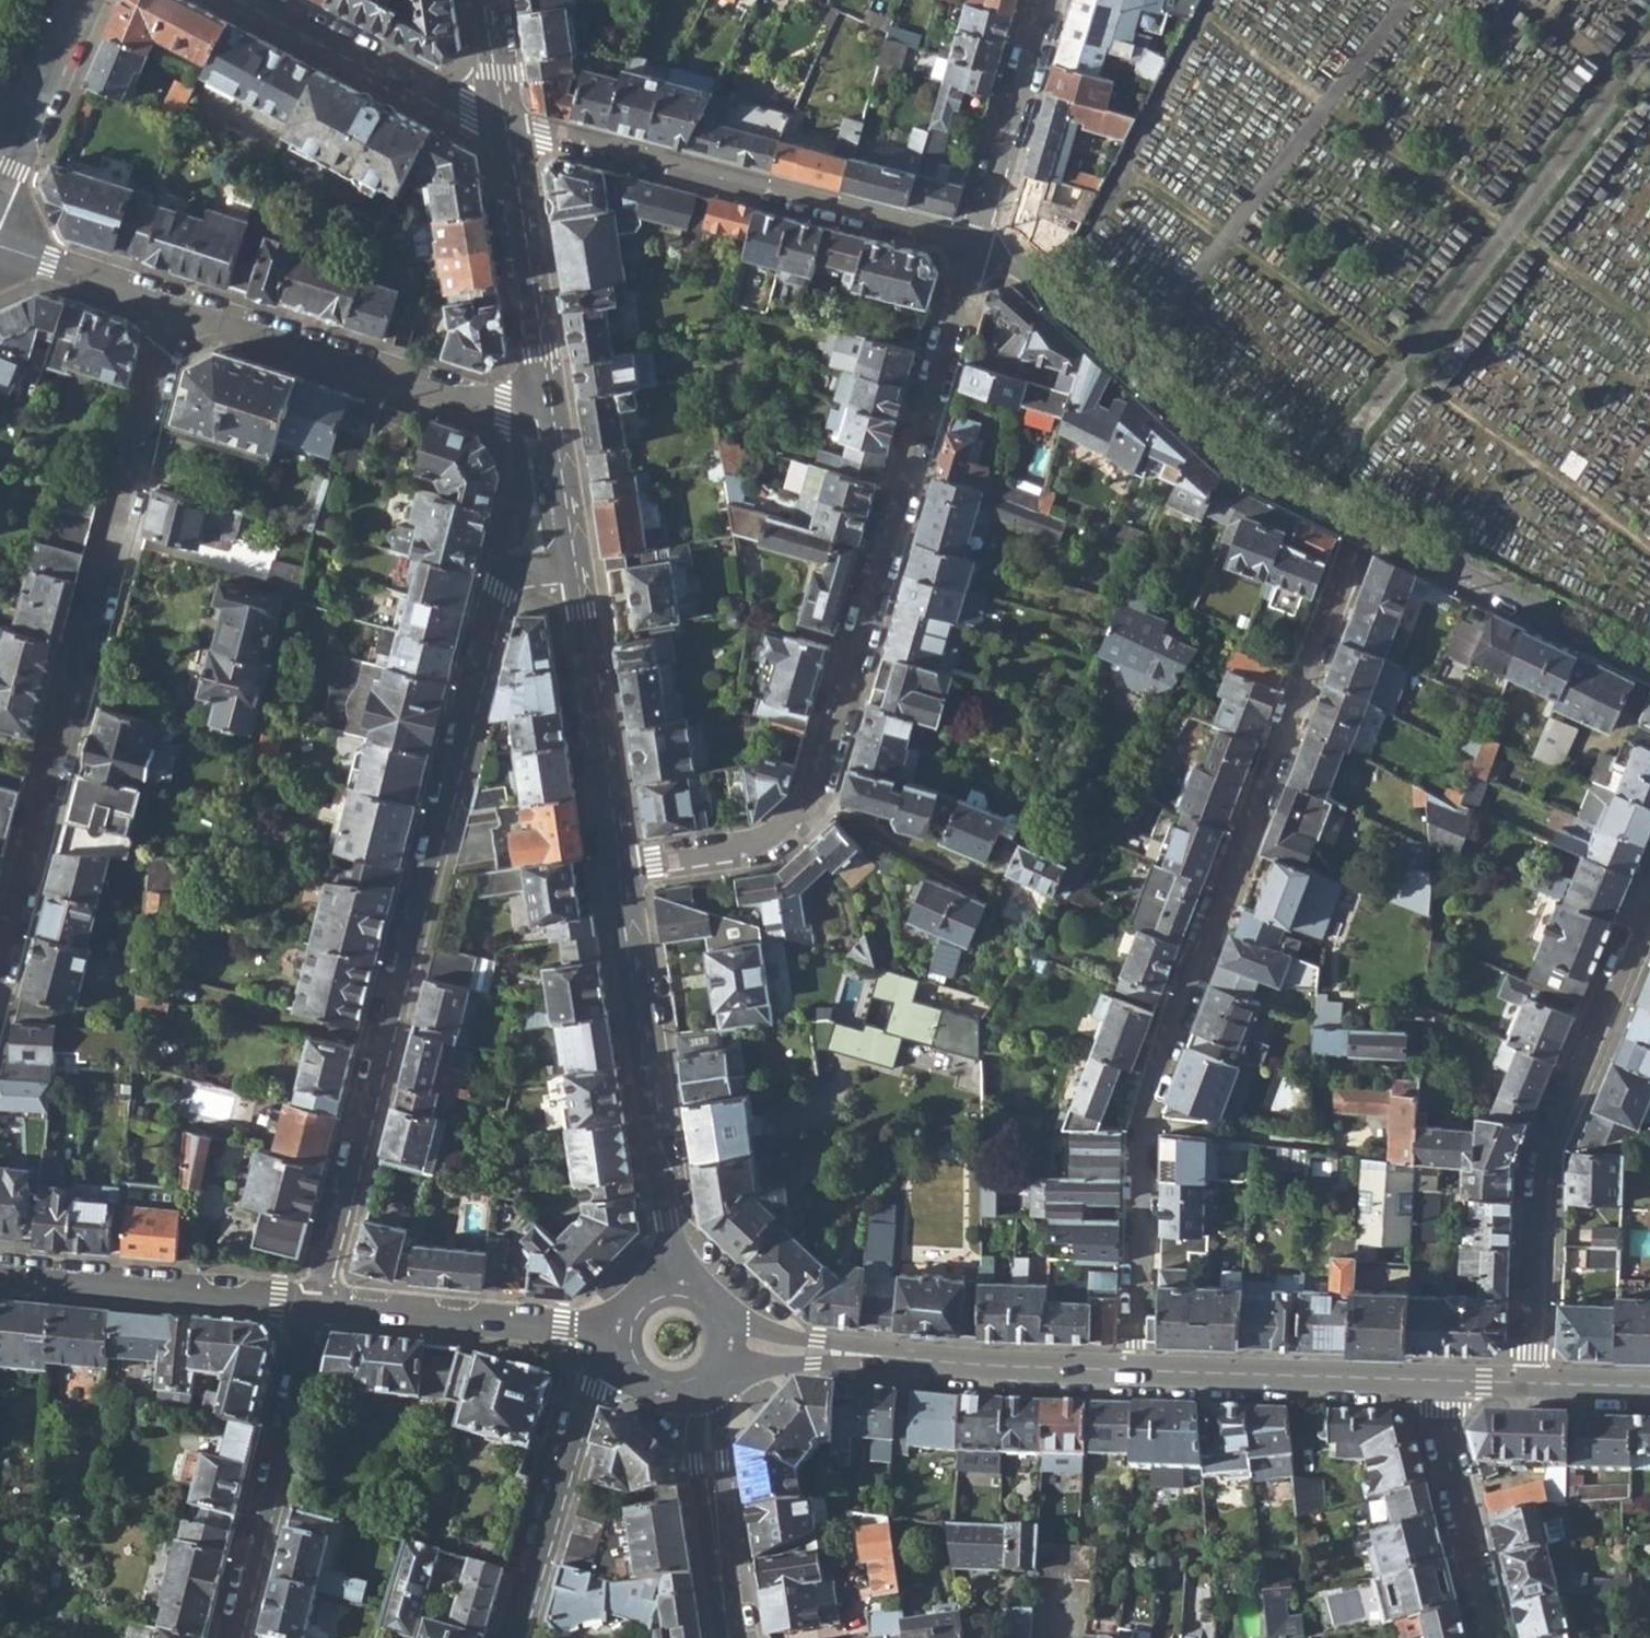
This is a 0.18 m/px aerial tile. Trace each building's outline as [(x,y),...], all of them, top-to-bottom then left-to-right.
[(210,60),(230,22),(189,0),(125,0),(112,31),(153,50),(160,35),(166,31),(171,34),(174,41),(210,60)] [(330,2),(442,62),(459,49),(459,45),(452,0),(396,0),(396,2),(393,0),(331,0),(330,2)] [(520,13),(570,6),(572,5),(571,0),(518,0),(520,13)] [(1018,0),(988,0),(986,7),(1014,14),(1018,0)] [(1058,53),(1100,66),(1107,46),(1133,53),(1140,56),(1137,67),(1158,74),(1198,0),(1074,0),(1058,53)] [(1005,41),(1014,14),(986,7),(969,3),(966,2),(959,28),(1005,41)] [(520,13),(527,57),(577,53),(570,6),(520,13)] [(203,73),(293,120),(319,69),(230,22),(210,60),(204,71),(203,73)] [(891,25),(886,38),(906,44),(916,47),(921,35),(891,25)] [(997,70),(1005,41),(959,28),(950,56),(997,70)] [(136,87),(153,50),(112,31),(90,81),(101,86),(125,97),(130,85),(136,87)] [(900,67),(906,44),(886,38),(879,62),(900,67)] [(1058,53),(1048,89),(1090,100),(1106,105),(1118,64),(1129,66),(1133,53),(1107,46),(1100,66),(1058,53)] [(527,57),(530,79),(565,76),(567,76),(583,80),(586,67),(590,52),(577,53),(527,57)] [(944,80),(950,56),(937,52),(931,77),(942,80),(944,80)] [(611,126),(651,136),(667,78),(644,71),(647,57),(634,53),(624,75),(611,126)] [(990,93),(997,70),(950,56),(944,80),(990,93)] [(575,117),(611,126),(624,75),(586,67),(583,80),(580,95),(575,117)] [(402,192),(421,158),(435,131),(319,69),(293,120),(287,132),(300,138),(349,164),(347,169),(380,189),(384,183),(402,192)] [(535,107),(575,117),(580,95),(563,90),(567,76),(565,76),(530,79),(535,107)] [(651,136),(687,146),(702,116),(714,90),(667,78),(651,136)] [(983,115),(990,93),(944,80),(942,80),(930,125),(908,203),(954,215),(968,170),(951,164),(948,179),(937,176),(940,162),(956,107),(983,115)] [(85,122),(101,86),(90,81),(74,118),(85,122)] [(164,112),(179,119),(187,103),(195,89),(180,81),(164,112)] [(1048,89),(1026,170),(1050,178),(1097,191),(1118,151),(1110,148),(1093,174),(1066,167),(1079,120),(1083,121),(1090,100),(1048,89)] [(687,146),(775,169),(784,138),(788,128),(792,116),(732,100),(725,122),(702,116),(687,146)] [(1138,114),(1106,105),(1090,100),(1083,121),(1112,130),(1111,133),(1125,138),(1138,114)] [(261,143),(187,103),(179,119),(174,133),(248,169),(261,143)] [(775,169),(844,186),(853,155),(864,116),(847,111),(838,142),(836,150),(784,138),(775,169)] [(844,186),(908,203),(930,125),(916,121),(905,157),(875,149),(871,160),(853,155),(844,186)] [(784,138),(836,150),(838,142),(788,128),(784,138)] [(438,167),(440,181),(479,177),(476,153),(435,131),(421,158),(438,167)] [(319,154),(347,169),(349,164),(300,138),(295,148),(311,157),(319,154)] [(1114,142),(1110,148),(1118,151),(1121,145),(1114,142)] [(608,211),(603,170),(558,158),(544,171),(552,220),(584,214),(608,211)] [(70,235),(135,256),(152,202),(155,195),(56,162),(44,186),(70,235)] [(951,164),(940,162),(937,176),(948,179),(951,164)] [(1043,203),(1050,178),(1026,170),(1008,228),(1019,232),(1050,259),(1077,228),(1087,209),(1063,198),(1058,208),(1043,203)] [(584,214),(552,220),(556,246),(562,246),(570,289),(613,283),(629,281),(626,266),(616,259),(613,240),(621,231),(638,228),(645,221),(645,215),(666,214),(691,220),(697,194),(621,174),(627,207),(608,211),(584,214)] [(434,183),(439,220),(486,213),(479,177),(440,181),(434,183)] [(686,239),(702,242),(705,232),(706,227),(712,198),(697,194),(691,220),(688,228),(687,236),(686,239)] [(706,227),(752,237),(757,210),(712,198),(706,227)] [(135,256),(228,286),(247,230),(249,221),(212,209),(208,220),(152,202),(135,256)] [(752,237),(750,243),(747,258),(779,267),(790,218),(757,210),(752,237)] [(439,220),(436,220),(419,223),(422,240),(418,241),(422,260),(439,256),(491,246),(486,213),(439,220)] [(666,214),(645,215),(688,228),(691,220),(666,214)] [(779,267),(778,272),(783,278),(801,283),(812,279),(817,260),(824,227),(790,218),(779,267)] [(817,260),(863,272),(872,239),(824,227),(817,260)] [(228,286),(344,323),(361,277),(365,270),(247,230),(228,286)] [(626,266),(621,231),(613,240),(616,259),(626,266)] [(702,242),(719,246),(721,236),(705,232),(702,242)] [(863,272),(859,288),(930,306),(939,274),(929,253),(872,239),(863,272)] [(447,291),(449,291),(497,283),(491,246),(439,256),(441,274),(444,273),(447,291)] [(562,246),(556,246),(564,290),(570,289),(562,246)] [(408,270),(400,290),(384,337),(407,344),(420,308),(409,304),(410,299),(424,295),(408,270)] [(344,323),(384,337),(400,290),(361,277),(344,323)] [(508,350),(497,283),(449,291),(451,304),(448,304),(453,326),(445,357),(486,370),(508,350)] [(614,356),(607,304),(617,302),(613,283),(570,289),(564,290),(576,362),(614,356)] [(1018,328),(1010,352),(1027,358),(1042,312),(1011,285),(991,291),(988,300),(1018,328)] [(36,358),(40,343),(52,348),(68,302),(38,291),(0,311),(0,344),(36,358)] [(127,321),(68,302),(52,348),(47,363),(47,365),(102,383),(104,375),(131,384),(141,345),(127,321)] [(1087,353),(1042,312),(1027,358),(1027,360),(1080,378),(1087,353)] [(860,352),(854,371),(860,373),(906,385),(917,349),(839,329),(834,345),(860,352)] [(47,365),(47,363),(36,358),(0,344),(0,383),(1,382),(13,388),(21,367),(43,376),(47,365)] [(275,452),(280,435),(301,377),(218,350),(190,366),(176,422),(275,452)] [(634,387),(656,383),(651,350),(614,356),(576,362),(581,395),(634,387)] [(1010,352),(1004,374),(1021,379),(1027,360),(1027,358),(1010,352)] [(1065,432),(1108,450),(1118,427),(1127,411),(1120,410),(1114,413),(1097,405),(1111,375),(1087,353),(1080,378),(1075,397),(1069,418),(1065,432)] [(964,386),(1069,418),(1075,397),(1028,382),(1021,379),(1004,374),(971,363),(964,386)] [(836,399),(840,400),(852,404),(860,373),(854,371),(845,369),(836,399)] [(897,417),(906,385),(860,373),(852,404),(897,417)] [(332,453),(341,426),(352,394),(301,377),(280,435),(307,442),(311,447),(332,453)] [(581,395),(594,482),(630,475),(620,410),(638,407),(634,387),(581,395)] [(341,426),(355,430),(366,399),(352,394),(341,426)] [(1137,469),(1139,465),(1161,419),(1134,396),(1127,411),(1118,427),(1108,450),(1137,469)] [(383,404),(366,399),(355,430),(341,469),(360,474),(370,442),(383,404)] [(847,441),(843,458),(882,469),(897,417),(852,404),(840,400),(837,409),(830,407),(823,429),(831,431),(830,436),(847,441)] [(417,415),(383,404),(370,442),(404,451),(417,415)] [(956,415),(939,475),(987,489),(992,491),(997,472),(998,467),(980,461),(971,459),(977,441),(982,422),(956,415)] [(1159,493),(1171,500),(1194,450),(1161,419),(1139,465),(1150,469),(1156,455),(1172,464),(1167,475),(1159,493)] [(448,492),(446,497),(491,509),(501,474),(478,435),(437,422),(421,471),(439,476),(448,492)] [(986,444),(977,441),(971,459),(980,461),(986,444)] [(1220,473),(1194,450),(1171,500),(1170,503),(1202,516),(1220,473)] [(843,458),(822,452),(818,466),(829,468),(839,472),(843,458)] [(1150,469),(1167,475),(1172,464),(1156,455),(1150,469)] [(843,458),(839,472),(878,483),(882,469),(843,458)] [(71,461),(64,487),(101,496),(107,471),(71,461)] [(710,463),(712,477),(716,476),(717,482),(727,481),(724,461),(710,463)] [(805,495),(819,499),(870,513),(878,483),(839,472),(829,468),(818,466),(813,464),(805,495)] [(728,471),(727,494),(747,495),(748,473),(728,471)] [(594,482),(606,555),(647,548),(669,545),(666,526),(644,530),(639,491),(651,490),(648,472),(630,475),(594,482)] [(1048,488),(997,472),(992,491),(1003,494),(1043,509),(1048,488)] [(1226,527),(1240,491),(1220,473),(1202,516),(1226,527)] [(939,475),(932,497),(980,512),(987,489),(939,475)] [(62,486),(57,506),(95,516),(101,496),(64,487),(62,486)] [(146,531),(200,544),(203,534),(230,540),(238,532),(245,511),(157,489),(146,531)] [(414,553),(423,556),(477,570),(491,509),(446,497),(423,490),(416,518),(423,519),(421,528),(414,553)] [(1293,517),(1255,499),(1240,491),(1226,527),(1221,540),(1238,547),(1232,566),(1269,581),(1284,542),(1293,517)] [(1071,520),(1043,509),(1003,494),(996,511),(1001,520),(1063,540),(1071,520)] [(932,497),(920,543),(974,559),(976,550),(969,548),(980,512),(932,497)] [(819,499),(812,527),(862,541),(870,513),(819,499)] [(731,502),(722,503),(724,511),(732,510),(731,505),(731,502)] [(831,646),(862,541),(812,527),(731,505),(732,510),(736,534),(828,561),(824,573),(818,572),(797,635),(831,646)] [(57,506),(51,526),(90,535),(95,516),(57,506)] [(1337,538),(1293,517),(1284,542),(1328,562),(1337,538)] [(393,548),(414,553),(421,528),(400,524),(399,527),(389,531),(389,540),(394,545),(393,548)] [(51,526),(46,543),(85,553),(90,535),(51,526)] [(33,566),(36,551),(0,542),(0,557),(33,566)] [(39,542),(36,551),(33,566),(79,577),(85,553),(46,543),(39,542)] [(647,548),(606,555),(608,572),(629,568),(638,625),(653,622),(681,619),(698,616),(695,593),(689,593),(684,566),(690,565),(687,542),(669,545),(647,548)] [(1308,614),(1328,562),(1284,542),(1269,581),(1263,597),(1308,614)] [(920,543),(911,572),(969,590),(978,560),(974,559),(920,543)] [(423,556),(412,594),(467,608),(477,570),(423,556)] [(1374,557),(1342,643),(1386,660),(1393,663),(1401,640),(1394,637),(1418,577),(1374,557)] [(266,580),(301,588),(307,567),(272,558),(266,580)] [(33,566),(16,629),(61,641),(79,577),(33,566)] [(911,572),(903,602),(956,619),(959,619),(969,590),(911,572)] [(226,604),(215,651),(270,665),(275,641),(271,640),(282,596),(223,580),(217,602),(226,604)] [(989,596),(969,590),(959,619),(979,626),(989,596)] [(412,594),(404,630),(457,645),(467,608),(412,594)] [(1198,648),(1183,642),(1177,647),(1160,640),(1163,634),(1167,623),(1131,609),(1135,599),(1127,596),(1099,656),(1120,663),(1127,687),(1151,696),(1174,686),(1198,648)] [(903,602),(887,655),(953,675),(959,649),(949,646),(956,619),(903,602)] [(733,621),(741,625),(742,625),(750,621),(748,608),(731,610),(730,616),(733,621)] [(521,613),(507,669),(531,667),(533,672),(556,671),(548,615),(521,613)] [(618,644),(631,726),(685,718),(681,693),(667,696),(662,662),(677,660),(674,639),(680,637),(684,632),(681,619),(653,622),(655,637),(618,644)] [(1498,653),(1515,661),(1528,630),(1510,622),(1498,653)] [(0,642),(0,661),(51,675),(61,641),(16,629),(5,626),(0,642)] [(393,659),(391,667),(448,681),(457,645),(404,630),(388,626),(381,649),(389,652),(389,657),(393,659)] [(797,635),(768,627),(760,655),(777,660),(767,700),(812,712),(831,646),(797,635)] [(1510,675),(1560,698),(1577,654),(1528,630),(1515,661),(1510,675)] [(1183,642),(1163,634),(1160,640),(1177,647),(1183,642)] [(1394,715),(1411,671),(1393,663),(1386,660),(1342,643),(1328,679),(1372,696),(1369,703),(1394,715)] [(250,732),(270,665),(215,651),(212,650),(194,717),(208,721),(207,734),(224,738),(226,726),(250,732)] [(1233,673),(1278,689),(1286,670),(1236,651),(1223,669),(1233,673)] [(1634,682),(1577,654),(1560,698),(1556,707),(1610,730),(1634,682)] [(887,655),(873,705),(937,723),(943,725),(956,675),(953,675),(887,655)] [(371,738),(430,753),(448,681),(391,667),(388,666),(364,659),(360,674),(373,678),(373,675),(380,677),(369,721),(377,724),(373,729),(371,738)] [(667,696),(681,693),(677,660),(662,662),(667,696)] [(51,675),(0,661),(0,726),(35,735),(51,675)] [(495,715),(512,713),(561,705),(556,671),(533,672),(531,667),(507,669),(495,715)] [(1218,726),(1223,728),(1259,742),(1278,689),(1233,673),(1224,695),(1230,697),(1218,726)] [(1324,688),(1368,706),(1369,703),(1372,696),(1328,679),(1324,688)] [(105,688),(99,705),(150,718),(153,701),(105,688)] [(1324,688),(1310,726),(1347,747),(1351,750),(1368,706),(1324,688)] [(759,698),(755,715),(774,721),(783,723),(807,729),(812,712),(767,700),(759,698)] [(1634,741),(1649,748),(1649,700),(1634,741)] [(99,705),(82,771),(139,788),(153,792),(158,777),(165,778),(173,750),(165,748),(172,724),(150,718),(99,705)] [(512,713),(517,752),(567,744),(561,705),(512,713)] [(873,705),(865,733),(911,746),(916,729),(933,734),(937,723),(873,705)] [(689,718),(685,718),(631,726),(640,781),(688,774),(697,773),(689,718)] [(1536,758),(1570,772),(1585,733),(1551,719),(1536,758)] [(772,737),(767,757),(797,763),(807,729),(783,723),(782,729),(772,737)] [(1310,726),(1288,782),(1326,798),(1347,747),(1310,726)] [(1179,811),(1202,822),(1225,830),(1259,742),(1223,728),(1207,772),(1196,768),(1179,811)] [(865,733),(855,767),(900,779),(902,780),(911,746),(865,733)] [(1459,748),(1478,758),(1485,740),(1473,734),(1465,736),(1459,748)] [(348,786),(353,788),(417,803),(430,753),(371,738),(366,736),(364,745),(369,745),(369,749),(358,749),(348,786)] [(1478,758),(1473,773),(1486,779),(1502,744),(1486,737),(1485,740),(1478,758)] [(1628,767),(1647,774),(1646,777),(1649,779),(1649,748),(1634,741),(1628,742),(1622,748),(1616,762),(1628,767)] [(520,786),(522,803),(575,795),(567,744),(517,752),(514,751),(518,770),(514,771),(517,787),(520,786)] [(764,764),(749,766),(753,795),(756,821),(789,790),(797,763),(767,757),(764,764)] [(0,764),(0,855),(4,856),(26,771),(0,764)] [(1593,781),(1606,786),(1613,770),(1599,764),(1593,781)] [(732,797),(753,795),(749,766),(728,768),(732,797)] [(903,828),(946,843),(963,802),(942,792),(908,782),(906,789),(898,786),(900,779),(855,767),(845,801),(897,816),(897,820),(903,828)] [(1618,791),(1649,804),(1649,779),(1646,777),(1647,774),(1628,767),(1618,791)] [(82,771),(61,851),(111,854),(128,854),(132,838),(127,831),(139,788),(82,771)] [(1473,773),(1460,804),(1477,811),(1489,780),(1486,779),(1473,773)] [(688,774),(640,781),(649,836),(709,827),(705,804),(694,805),(688,774)] [(1578,816),(1598,824),(1646,843),(1649,834),(1649,804),(1618,791),(1606,786),(1593,781),(1578,816)] [(1261,853),(1276,858),(1304,868),(1314,839),(1317,839),(1333,802),(1326,798),(1288,782),(1261,853)] [(1415,786),(1418,842),(1431,846),(1428,794),(1415,786)] [(336,850),(342,851),(400,865),(417,803),(353,788),(336,850)] [(475,792),(470,811),(495,808),(506,806),(503,788),(475,792)] [(1458,811),(1428,794),(1431,846),(1470,861),(1489,817),(1477,811),(1460,804),(1458,811)] [(514,832),(519,866),(575,858),(584,856),(575,795),(522,803),(525,830),(514,832)] [(1000,867),(1013,873),(1025,843),(1016,839),(1024,822),(1023,814),(1016,813),(1008,818),(965,800),(963,802),(946,843),(989,861),(1002,832),(1014,837),(1000,867)] [(1164,805),(1151,839),(1164,844),(1158,861),(1164,864),(1206,880),(1225,830),(1202,822),(1179,811),(1164,805)] [(498,821),(495,808),(470,811),(465,831),(492,827),(498,821)] [(839,823),(814,844),(831,862),(853,884),(856,890),(862,884),(858,876),(875,861),(868,852),(839,823)] [(1598,824),(1584,856),(1633,876),(1646,843),(1598,824)] [(1429,914),(1431,846),(1418,842),(1402,834),(1392,901),(1429,914)] [(1066,863),(1025,843),(1013,873),(1013,875),(1056,895),(1059,888),(1071,893),(1079,882),(1085,874),(1066,863)] [(814,844),(779,873),(790,938),(814,945),(812,935),(807,934),(803,891),(831,862),(814,844)] [(61,851),(51,889),(97,902),(104,903),(108,885),(104,875),(111,854),(61,851)] [(329,882),(313,943),(377,959),(400,865),(342,851),(334,883),(329,882)] [(146,906),(172,908),(177,857),(149,856),(146,906)] [(1584,856),(1566,900),(1613,921),(1633,876),(1584,856)] [(554,941),(560,940),(596,934),(593,914),(582,916),(575,858),(519,866),(476,873),(480,897),(527,890),(533,924),(550,921),(554,941)] [(1276,858),(1256,913),(1288,926),(1293,927),(1314,872),(1304,868),(1276,858)] [(1164,864),(1158,861),(1148,884),(1154,887),(1164,864)] [(1148,884),(1132,922),(1143,926),(1181,943),(1206,880),(1164,864),(1154,887),(1148,884)] [(771,932),(790,938),(779,873),(739,879),(741,903),(765,900),(771,932)] [(912,922),(941,936),(960,893),(929,879),(912,922)] [(1068,897),(1102,910),(1105,902),(1086,895),(1089,886),(1079,882),(1071,893),(1068,897)] [(693,885),(668,888),(670,901),(718,916),(718,908),(702,897),(694,898),(693,885)] [(656,889),(657,897),(670,901),(668,888),(656,889)] [(51,889),(39,935),(85,948),(97,902),(51,889)] [(941,936),(939,947),(945,949),(949,938),(970,948),(988,905),(960,893),(941,936)] [(762,930),(718,916),(670,901),(657,897),(663,941),(706,936),(719,1030),(774,1024),(762,930)] [(1529,981),(1544,987),(1581,1001),(1613,921),(1566,900),(1558,898),(1535,955),(1538,957),(1529,981)] [(1245,909),(1235,935),(1294,957),(1299,942),(1283,936),(1288,926),(1256,913),(1245,909)] [(1143,926),(1124,975),(1163,990),(1181,943),(1143,926)] [(846,955),(877,964),(868,932),(846,955)] [(1231,933),(1212,983),(1244,995),(1252,974),(1284,985),(1315,988),(1317,964),(1294,957),(1235,935),(1231,933)] [(560,940),(563,965),(600,960),(596,934),(560,940)] [(39,935),(15,1023),(51,1024),(57,1003),(74,1007),(91,950),(85,948),(39,935)] [(360,1024),(377,959),(313,943),(295,1007),(360,1024)] [(1158,1003),(1163,990),(1124,975),(1052,947),(1038,943),(1029,955),(1158,1003)] [(457,984),(466,987),(471,988),(490,993),(495,962),(436,946),(428,977),(457,984)] [(951,952),(945,949),(939,947),(929,980),(943,984),(951,952)] [(553,1022),(557,1021),(608,1014),(600,960),(563,965),(545,968),(553,1022)] [(886,1033),(835,1021),(826,1049),(893,1067),(901,1037),(979,1059),(978,1018),(912,1000),(919,977),(879,967),(872,995),(896,1003),(886,1033)] [(1555,1060),(1581,1001),(1544,987),(1529,981),(1508,972),(1498,996),(1523,1006),(1509,1040),(1555,1060)] [(1637,1003),(1649,1009),(1649,972),(1637,1003)] [(428,977),(413,1031),(457,1041),(471,988),(466,987),(457,984),(428,977)] [(1212,983),(1193,1031),(1215,1040),(1210,1056),(1223,1060),(1240,1062),(1244,1051),(1236,1047),(1254,999),(1244,995),(1212,983)] [(1113,997),(1091,1051),(1122,1062),(1133,1067),(1154,1013),(1113,997)] [(1315,1002),(1314,1025),(1340,1026),(1340,1002),(1315,1002)] [(1624,1035),(1649,1045),(1649,1009),(1637,1003),(1624,1035)] [(1423,1033),(1438,1034),(1439,1011),(1424,1005),(1423,1033)] [(559,1074),(568,1073),(615,1065),(608,1014),(557,1021),(563,1062),(558,1063),(559,1074)] [(15,1023),(10,1076),(52,1079),(56,1024),(51,1024),(15,1023)] [(1405,1030),(1340,1026),(1314,1025),(1313,1051),(1403,1055),(1405,1030)] [(678,1035),(688,1102),(751,1092),(750,1084),(747,1085),(744,1066),(749,1064),(746,1050),(742,1051),(740,1044),(717,1047),(714,1030),(678,1035)] [(413,1031),(401,1081),(438,1090),(468,1098),(472,1087),(459,1085),(464,1067),(451,1065),(457,1041),(413,1031)] [(1244,1063),(1240,1062),(1223,1060),(1210,1056),(1215,1040),(1193,1031),(1167,1099),(1206,1113),(1223,1115),(1244,1063)] [(302,1085),(297,1103),(338,1113),(354,1046),(310,1035),(298,1083),(302,1085)] [(1624,1035),(1613,1059),(1649,1074),(1649,1045),(1624,1035)] [(1476,1114),(1478,1114),(1531,1118),(1555,1060),(1509,1040),(1499,1037),(1496,1047),(1502,1049),(1496,1061),(1509,1067),(1496,1100),(1485,1096),(1476,1114)] [(1063,1126),(1074,1126),(1099,1127),(1122,1062),(1091,1051),(1063,1126)] [(1422,1051),(1421,1068),(1437,1069),(1437,1052),(1422,1051)] [(1575,1151),(1627,1139),(1638,1135),(1649,1107),(1649,1074),(1613,1059),(1575,1151)] [(563,1105),(566,1127),(623,1118),(615,1065),(568,1073),(574,1102),(563,1105)] [(1421,1068),(1420,1091),(1436,1091),(1437,1069),(1421,1068)] [(0,1076),(0,1114),(22,1115),(24,1167),(0,1165),(0,1230),(37,1234),(43,1168),(44,1152),(52,1079),(10,1076),(0,1076)] [(401,1081),(394,1108),(433,1115),(438,1090),(401,1081)] [(1420,1091),(1419,1095),(1419,1112),(1435,1112),(1436,1091),(1420,1091)] [(688,1102),(696,1159),(756,1149),(754,1134),(764,1131),(762,1114),(756,1116),(751,1092),(688,1102)] [(1390,1129),(1390,1157),(1417,1159),(1418,1125),(1419,1112),(1419,1095),(1393,1094),(1385,1094),(1384,1104),(1333,1102),(1332,1124),(1390,1129)] [(288,1101),(275,1150),(325,1162),(338,1113),(297,1103),(288,1101)] [(436,1117),(433,1115),(394,1108),(381,1160),(424,1171),(436,1117)] [(1449,1162),(1450,1165),(1463,1166),(1467,1163),(1465,1190),(1474,1191),(1513,1192),(1516,1157),(1531,1118),(1478,1114),(1477,1128),(1442,1127),(1440,1161),(1449,1162)] [(575,1184),(582,1183),(632,1173),(623,1118),(566,1127),(575,1184)] [(1440,1161),(1442,1127),(1418,1125),(1417,1159),(1440,1161)] [(1074,1126),(1074,1176),(1119,1177),(1120,1128),(1099,1127),(1074,1126)] [(182,1181),(198,1185),(210,1135),(188,1130),(182,1181)] [(1164,1134),(1163,1176),(1204,1178),(1207,1138),(1210,1138),(1164,1134)] [(1204,1178),(1213,1178),(1214,1178),(1215,1139),(1207,1138),(1204,1178)] [(1622,1201),(1627,1139),(1575,1151),(1567,1170),(1566,1199),(1622,1201)] [(1275,1168),(1306,1171),(1307,1152),(1308,1150),(1277,1145),(1275,1168)] [(301,1256),(325,1162),(275,1150),(261,1147),(248,1199),(263,1204),(253,1244),(301,1256)] [(762,1181),(756,1149),(696,1159),(705,1217),(742,1251),(825,1161),(816,1153),(786,1178),(762,1181)] [(37,1242),(71,1246),(76,1194),(76,1188),(60,1187),(62,1163),(53,1162),(53,1152),(44,1152),(43,1168),(37,1234),(37,1242)] [(1333,1153),(1307,1152),(1306,1171),(1306,1178),(1331,1179),(1333,1153)] [(1350,1346),(1406,1348),(1411,1268),(1415,1189),(1417,1159),(1390,1157),(1360,1155),(1356,1239),(1354,1259),(1370,1261),(1370,1280),(1354,1280),(1350,1346)] [(586,1210),(557,1240),(593,1274),(640,1226),(632,1173),(582,1183),(586,1210)] [(983,1175),(983,1216),(997,1216),(998,1175),(983,1175)] [(1052,1217),(1052,1176),(1036,1176),(1035,1217),(1052,1217)] [(1052,1176),(1052,1217),(1084,1217),(1085,1200),(1118,1201),(1119,1177),(1074,1176),(1052,1176)] [(1163,1176),(1162,1232),(1209,1233),(1209,1225),(1203,1225),(1204,1178),(1163,1176)] [(111,1249),(178,1256),(181,1219),(183,1208),(182,1192),(122,1186),(122,1202),(116,1202),(111,1249)] [(1415,1189),(1411,1268),(1443,1270),(1444,1241),(1435,1240),(1438,1189),(1415,1189)] [(1512,1243),(1513,1192),(1474,1191),(1474,1237),(1465,1238),(1465,1243),(1512,1243)] [(71,1246),(111,1249),(116,1202),(116,1197),(76,1194),(71,1246)] [(353,1266),(396,1277),(406,1227),(366,1217),(353,1266)] [(1118,1218),(1084,1217),(1052,1217),(1050,1239),(1074,1240),(1074,1259),(1118,1261),(1118,1218)] [(201,1221),(181,1219),(178,1256),(201,1258),(203,1228),(201,1227),(201,1221)] [(868,1250),(863,1323),(897,1326),(899,1276),(889,1276),(892,1222),(870,1221),(868,1250)] [(574,1294),(593,1274),(557,1240),(538,1222),(523,1236),(533,1247),(528,1289),(574,1294)] [(751,1260),(793,1299),(828,1264),(786,1223),(751,1260)] [(1593,1225),(1592,1244),(1622,1245),(1622,1225),(1593,1225)] [(396,1277),(412,1279),(421,1233),(421,1231),(406,1227),(396,1277)] [(1162,1232),(1161,1249),(1200,1251),(1209,1250),(1209,1233),(1162,1232)] [(412,1279),(484,1286),(488,1250),(429,1243),(425,1234),(421,1233),(412,1279)] [(489,1237),(488,1250),(484,1286),(504,1288),(508,1239),(489,1237)] [(1299,1345),(1350,1346),(1354,1280),(1354,1259),(1356,1239),(1334,1239),(1332,1267),(1328,1268),(1328,1274),(1333,1274),(1331,1289),(1301,1288),(1299,1345)] [(1509,1295),(1512,1243),(1465,1243),(1463,1274),(1464,1275),(1479,1278),(1479,1286),(1479,1294),(1509,1295)] [(1620,1268),(1622,1245),(1592,1244),(1589,1244),(1588,1266),(1620,1268)] [(812,1318),(863,1323),(868,1250),(860,1249),(859,1267),(845,1279),(828,1264),(793,1299),(812,1318)] [(1161,1249),(1161,1266),(1185,1266),(1199,1267),(1200,1251),(1161,1249)] [(983,1335),(1013,1337),(1015,1283),(994,1282),(994,1256),(982,1256),(982,1280),(983,1335)] [(1013,1337),(1043,1337),(1047,1284),(1028,1284),(1028,1257),(1016,1257),(1015,1283),(1013,1337)] [(1220,1269),(1220,1285),(1211,1284),(1185,1283),(1185,1266),(1161,1266),(1161,1314),(1161,1341),(1238,1343),(1241,1295),(1242,1270),(1220,1269)] [(1507,1342),(1509,1295),(1479,1294),(1474,1295),(1473,1293),(1455,1292),(1455,1294),(1419,1293),(1420,1281),(1442,1282),(1443,1270),(1411,1268),(1406,1348),(1495,1352),(1507,1342)] [(897,1326),(983,1335),(982,1280),(942,1278),(942,1274),(923,1272),(923,1275),(900,1274),(899,1276),(897,1326)] [(1069,1272),(1070,1284),(1088,1284),(1088,1272),(1069,1272)] [(1117,1273),(1088,1272),(1088,1284),(1090,1285),(1117,1285),(1117,1273)] [(1278,1273),(1277,1289),(1301,1288),(1301,1273),(1278,1273)] [(1479,1286),(1479,1278),(1464,1275),(1464,1285),(1479,1286)] [(1043,1337),(1091,1339),(1090,1285),(1088,1284),(1070,1284),(1047,1284),(1043,1337)] [(1116,1339),(1117,1285),(1090,1285),(1091,1339),(1116,1339)] [(1238,1343),(1299,1345),(1301,1288),(1277,1289),(1276,1296),(1241,1295),(1238,1343)] [(1649,1357),(1649,1295),(1619,1295),(1619,1304),(1618,1356),(1649,1357)] [(1570,1354),(1618,1356),(1619,1304),(1562,1304),(1559,1343),(1570,1354)] [(45,1365),(49,1310),(0,1305),(0,1368),(45,1372),(45,1365)] [(111,1315),(49,1310),(45,1365),(106,1371),(107,1359),(111,1315)] [(1148,1340),(1161,1341),(1161,1314),(1149,1313),(1148,1340)] [(193,1393),(199,1323),(111,1315),(107,1359),(115,1359),(150,1349),(164,1351),(159,1405),(192,1412),(193,1393)] [(211,1398),(205,1416),(258,1429),(279,1346),(265,1329),(199,1323),(193,1393),(211,1397),(216,1378),(227,1379),(226,1387),(229,1388),(226,1399),(211,1398)] [(351,1392),(445,1401),(457,1355),(459,1348),(335,1336),(323,1386),(352,1388),(351,1392)] [(457,1355),(445,1401),(459,1405),(455,1410),(456,1416),(461,1421),(458,1429),(530,1449),(550,1379),(482,1359),(481,1361),(457,1355)] [(739,1452),(748,1507),(802,1498),(796,1470),(821,1441),(835,1442),(835,1385),(798,1382),(739,1452)] [(866,1388),(835,1385),(835,1442),(835,1458),(854,1459),(855,1438),(866,1438),(866,1388)] [(896,1391),(866,1388),(866,1438),(876,1439),(875,1456),(892,1458),(893,1451),(896,1391)] [(962,1397),(896,1391),(893,1451),(907,1452),(909,1445),(958,1449),(962,1397)] [(1003,1402),(962,1397),(958,1449),(1000,1452),(1003,1402)] [(1043,1402),(1003,1402),(1000,1452),(1042,1454),(1043,1402)] [(1086,1403),(1043,1402),(1042,1454),(1085,1455),(1085,1452),(1086,1403)] [(1136,1405),(1086,1403),(1085,1452),(1133,1455),(1136,1405)] [(1199,1407),(1136,1405),(1133,1455),(1132,1467),(1147,1468),(1148,1480),(1175,1481),(1176,1477),(1195,1477),(1197,1452),(1199,1407)] [(1250,1460),(1244,1409),(1199,1407),(1197,1452),(1195,1477),(1194,1491),(1230,1492),(1231,1497),(1254,1497),(1253,1479),(1252,1476),(1250,1460)] [(1296,1476),(1288,1410),(1244,1409),(1250,1460),(1252,1476),(1253,1479),(1265,1478),(1269,1482),(1277,1481),(1280,1477),(1296,1476)] [(641,1494),(644,1511),(682,1506),(674,1461),(622,1412),(603,1416),(595,1445),(604,1446),(595,1483),(634,1494),(641,1494)] [(1369,1498),(1382,1496),(1428,1485),(1413,1432),(1393,1413),(1329,1412),(1329,1420),(1322,1420),(1321,1435),(1325,1439),(1330,1439),(1329,1446),(1363,1447),(1372,1482),(1366,1483),(1369,1498)] [(196,1487),(186,1523),(230,1534),(258,1429),(205,1416),(198,1414),(193,1434),(227,1442),(223,1460),(189,1452),(181,1483),(196,1487)] [(1499,1464),(1574,1467),(1575,1419),(1490,1415),(1470,1437),(1480,1475),(1497,1470),(1499,1464)] [(1630,1420),(1575,1419),(1574,1467),(1630,1469),(1631,1460),(1630,1420)] [(1630,1420),(1631,1460),(1649,1460),(1649,1421),(1630,1420)] [(1296,1480),(1300,1516),(1325,1510),(1320,1481),(1296,1480)] [(1485,1497),(1490,1517),(1549,1502),(1543,1481),(1485,1497)] [(1389,1527),(1402,1524),(1435,1515),(1428,1485),(1382,1496),(1389,1527)] [(1573,1486),(1573,1501),(1629,1501),(1629,1485),(1573,1486)] [(581,1496),(560,1566),(591,1575),(613,1503),(581,1496)] [(748,1507),(755,1559),(817,1532),(811,1497),(802,1498),(748,1507)] [(1490,1517),(1500,1554),(1547,1543),(1566,1536),(1559,1502),(1549,1502),(1490,1517)] [(644,1511),(613,1503),(591,1575),(610,1581),(663,1575),(691,1570),(682,1506),(644,1511)] [(291,1510),(274,1579),(317,1590),(362,1601),(367,1583),(323,1571),(335,1522),(291,1510)] [(843,1621),(831,1536),(862,1523),(868,1561),(872,1560),(877,1592),(901,1589),(889,1511),(853,1517),(817,1532),(755,1559),(766,1633),(843,1621)] [(1378,1579),(1414,1570),(1446,1561),(1435,1515),(1402,1524),(1389,1527),(1372,1531),(1376,1546),(1368,1548),(1377,1580),(1378,1579)] [(160,1629),(195,1637),(204,1637),(230,1534),(186,1523),(181,1545),(179,1545),(163,1606),(166,1608),(160,1629)] [(958,1570),(1035,1571),(1039,1544),(1039,1529),(949,1524),(958,1570)] [(380,1628),(413,1637),(416,1627),(418,1622),(438,1551),(404,1541),(380,1628)] [(1500,1554),(1512,1605),(1560,1592),(1597,1592),(1597,1578),(1590,1579),(1591,1573),(1554,1572),(1547,1543),(1500,1554)] [(1035,1576),(1052,1577),(1055,1545),(1039,1544),(1035,1571),(1035,1576)] [(1052,1577),(1071,1579),(1074,1546),(1055,1545),(1052,1577)] [(1093,1547),(1074,1546),(1071,1579),(1090,1579),(1093,1547)] [(1125,1568),(1155,1571),(1157,1551),(1126,1549),(1125,1568)] [(423,1637),(484,1637),(503,1568),(470,1559),(451,1628),(428,1622),(427,1624),(426,1630),(423,1637)] [(1387,1624),(1397,1622),(1458,1608),(1446,1561),(1414,1570),(1378,1579),(1377,1580),(1387,1624)] [(648,1628),(658,1595),(663,1575),(610,1581),(591,1575),(560,1566),(545,1620),(560,1636),(577,1627),(593,1623),(608,1625),(608,1621),(625,1621),(648,1628)] [(1268,1637),(1316,1637),(1324,1637),(1318,1610),(1296,1614),(1295,1618),(1289,1619),(1286,1603),(1290,1603),(1288,1581),(1284,1582),(1284,1570),(1262,1569),(1268,1637)] [(691,1570),(663,1575),(658,1595),(665,1628),(657,1631),(656,1637),(701,1637),(691,1570)] [(259,1637),(304,1637),(317,1590),(274,1579),(259,1637)] [(1520,1637),(1557,1637),(1571,1634),(1560,1592),(1512,1605),(1520,1637)] [(937,1605),(939,1615),(963,1610),(962,1601),(937,1605)] [(877,1632),(883,1631),(906,1627),(905,1619),(903,1605),(873,1610),(877,1632)] [(1458,1608),(1397,1622),(1401,1637),(1465,1637),(1458,1608)] [(1032,1610),(1003,1609),(1002,1627),(1006,1627),(1005,1637),(1030,1637),(1032,1610)] [(905,1619),(906,1627),(908,1637),(967,1637),(963,1610),(939,1615),(905,1619)] [(416,1627),(426,1630),(427,1624),(418,1622),(416,1627)] [(160,1629),(129,1623),(126,1637),(195,1637),(160,1629)] [(906,1627),(883,1631),(885,1637),(908,1637),(906,1627)]
